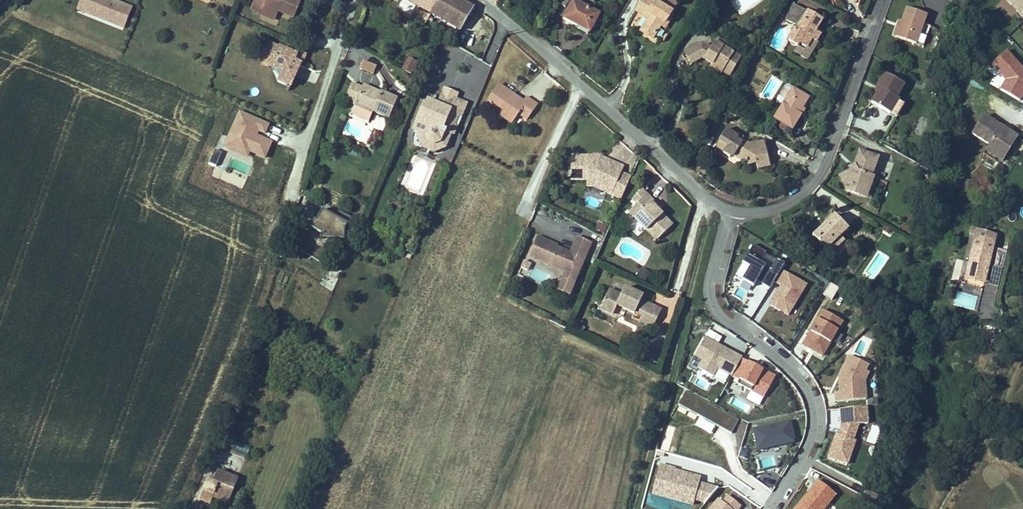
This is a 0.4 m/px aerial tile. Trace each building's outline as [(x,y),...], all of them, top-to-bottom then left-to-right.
[(100,1),(98,0),(86,0),(84,6),(95,11),(100,1)] [(137,5),(126,0),(98,0),(100,1),(95,11),(129,25),(137,5)] [(304,0),(258,0),(254,13),(264,16),(266,12),(280,17),(281,14),(297,20),(304,0)] [(466,29),(478,7),(465,0),(417,0),(466,29)] [(585,0),(576,0),(568,13),(592,29),(603,12),(585,0)] [(675,17),(650,0),(640,15),(652,23),(645,35),(656,43),(664,31),(666,32),(675,17)] [(844,9),(849,0),(831,0),(844,9)] [(1022,17),(1022,0),(1008,0),(1022,17)] [(266,12),(264,16),(278,21),(280,17),(266,12)] [(810,20),(797,12),(788,26),(801,34),(799,37),(796,35),(794,38),(795,38),(789,47),(800,53),(801,51),(808,55),(813,47),(817,49),(822,42),(818,39),(825,27),(811,18),(810,20)] [(929,24),(909,16),(904,30),(898,45),(925,56),(932,36),(925,34),(929,24)] [(675,17),(666,32),(668,33),(678,18),(675,17)] [(476,43),(482,32),(476,29),(469,40),(476,43)] [(894,44),(898,45),(904,30),(900,29),(894,44)] [(292,52),(273,43),(265,62),(277,67),(285,71),(287,76),(296,80),(304,64),(297,61),(300,55),(292,52)] [(720,43),(717,48),(728,56),(732,50),(720,43)] [(801,51),(800,53),(797,58),(809,66),(819,51),(817,49),(813,47),(808,55),(801,51)] [(292,52),(300,55),(297,61),(304,64),(305,64),(309,55),(294,48),(292,52)] [(713,54),(704,49),(685,61),(690,71),(705,63),(714,69),(712,72),(723,79),(725,77),(732,81),(742,65),(728,56),(717,48),(713,54)] [(406,69),(415,73),(421,61),(412,56),(406,69)] [(380,65),(366,59),(363,66),(377,73),(380,65)] [(524,97),(500,81),(490,96),(505,107),(502,111),(513,120),(520,110),(529,115),(539,101),(527,93),(524,97)] [(905,94),(887,82),(878,96),(882,98),(879,102),(872,112),(890,123),(897,112),(899,109),(896,107),(905,94)] [(382,94),(384,91),(367,84),(366,87),(382,94)] [(427,102),(416,128),(422,131),(428,133),(430,139),(437,142),(443,139),(447,130),(449,130),(449,129),(454,131),(457,132),(460,125),(458,122),(462,114),(465,113),(470,101),(459,96),(461,91),(448,85),(441,102),(431,97),(429,103),(427,102)] [(366,87),(355,112),(373,119),(377,110),(392,117),(401,97),(384,90),(384,91),(382,94),(366,87)] [(808,104),(793,95),(773,128),(791,139),(801,123),(798,121),(808,104)] [(897,112),(890,123),(896,127),(903,116),(897,112)] [(269,125),(241,113),(227,146),(236,150),(239,142),(252,148),(251,151),(267,157),(273,142),(255,134),(258,129),(266,132),(269,125)] [(914,131),(922,134),(928,116),(919,113),(914,131)] [(1011,167),(1022,145),(984,124),(974,143),(995,154),(993,157),(1011,167)] [(421,133),(425,144),(437,149),(448,144),(454,131),(449,129),(449,130),(447,130),(443,139),(437,142),(430,139),(428,133),(422,131),(421,133)] [(739,146),(726,136),(719,147),(727,153),(721,161),(727,165),(732,164),(739,169),(746,168),(747,173),(756,172),(758,178),(769,176),(764,150),(750,153),(745,150),(743,152),(737,149),(739,146)] [(714,155),(721,161),(727,153),(719,147),(714,155)] [(218,167),(220,156),(213,155),(211,166),(218,167)] [(602,157),(574,156),(573,176),(589,176),(598,177),(617,186),(614,192),(624,197),(633,176),(623,172),(617,169),(619,164),(602,157)] [(1011,167),(993,157),(989,164),(1000,170),(1002,166),(1009,170),(1011,167)] [(847,191),(841,193),(845,203),(858,208),(861,199),(868,202),(874,186),(870,185),(877,166),(859,159),(853,174),(856,181),(852,182),(850,179),(844,182),(847,191)] [(598,177),(589,176),(589,184),(596,184),(597,184),(610,190),(614,192),(617,186),(598,177)] [(838,184),(841,193),(847,191),(844,182),(838,184)] [(640,202),(632,209),(659,238),(675,223),(662,210),(654,201),(656,199),(646,188),(636,197),(640,202)] [(586,204),(598,207),(599,198),(587,196),(586,204)] [(664,208),(656,199),(654,201),(662,210),(664,208)] [(861,199),(858,208),(864,210),(868,202),(861,199)] [(340,215),(326,209),(321,221),(318,220),(315,227),(327,232),(327,237),(350,236),(350,226),(356,214),(342,208),(340,215)] [(832,222),(810,244),(824,259),(839,244),(846,237),(832,222)] [(558,243),(539,234),(530,254),(549,262),(552,261),(566,267),(567,272),(564,277),(575,282),(593,241),(580,235),(574,248),(572,251),(559,245),(558,243)] [(992,284),(995,270),(998,255),(1001,241),(982,237),(974,281),(992,284)] [(766,278),(773,266),(777,260),(769,255),(763,265),(752,259),(758,248),(745,241),(734,259),(742,264),(734,276),(745,283),(749,277),(762,285),(766,278)] [(839,244),(824,259),(828,263),(842,248),(839,244)] [(995,270),(1002,272),(1005,257),(998,255),(995,270)] [(1002,272),(1010,273),(1013,258),(1005,257),(1002,272)] [(650,268),(641,264),(636,272),(645,277),(650,268)] [(781,311),(798,281),(773,266),(766,278),(773,282),(762,301),(781,311)] [(564,277),(560,288),(570,293),(575,282),(564,277)] [(992,284),(974,281),(972,292),(990,295),(992,284)] [(653,325),(662,307),(643,297),(645,293),(627,284),(623,291),(613,286),(602,306),(615,312),(621,300),(626,302),(624,305),(637,311),(638,308),(644,311),(640,319),(653,325)] [(975,311),(978,298),(961,294),(958,307),(975,311)] [(822,310),(802,345),(823,357),(843,321),(822,310)] [(743,354),(707,333),(696,350),(704,355),(699,363),(713,372),(718,364),(732,372),(743,354)] [(853,353),(861,355),(866,340),(858,338),(853,353)] [(856,385),(855,377),(863,360),(845,351),(834,372),(835,387),(830,388),(831,397),(861,395),(861,385),(856,385)] [(776,374),(743,354),(732,372),(739,376),(738,379),(764,394),(776,374)] [(860,378),(865,368),(860,366),(855,377),(856,385),(861,385),(860,378)] [(687,389),(679,403),(732,432),(740,417),(687,389)] [(843,459),(851,436),(849,435),(854,420),(863,419),(862,402),(836,404),(837,420),(834,430),(832,429),(824,453),(843,459)] [(794,437),(790,418),(753,425),(757,446),(792,439),(794,437)] [(233,451),(248,455),(250,446),(235,442),(233,451)] [(760,459),(761,468),(774,466),(773,457),(760,459)] [(662,464),(655,494),(693,505),(694,499),(705,503),(719,486),(700,482),(701,476),(662,464)] [(233,493),(236,484),(211,474),(204,494),(213,497),(215,491),(217,487),(233,493)] [(793,508),(823,508),(836,494),(817,479),(793,508)] [(233,493),(217,487),(215,491),(231,497),(233,493)] [(738,501),(726,490),(720,497),(717,494),(703,508),(731,508),(738,501)]
